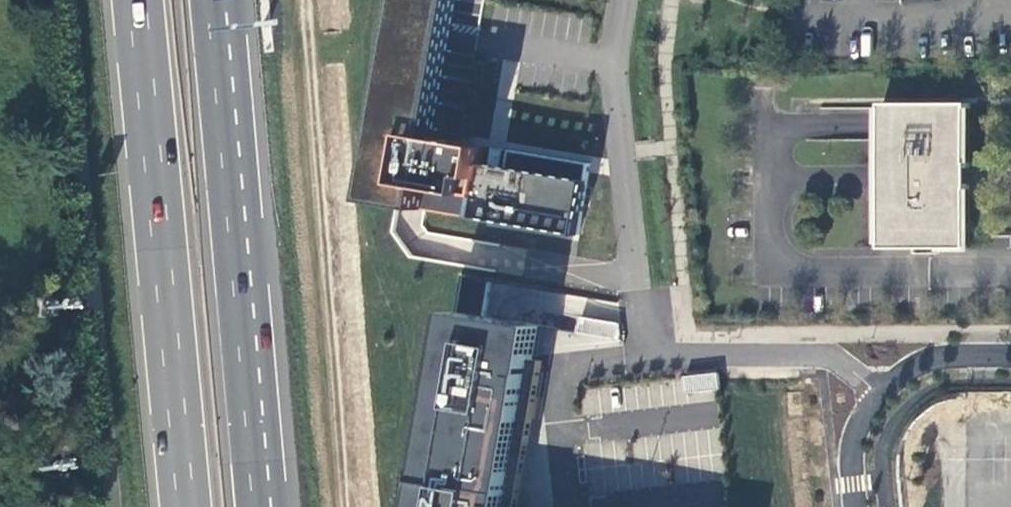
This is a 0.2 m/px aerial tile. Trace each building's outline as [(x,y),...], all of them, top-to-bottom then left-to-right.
[(373,192),(412,199),(429,202),(476,211),(581,230),(592,170),(595,159),(515,144),(512,162),(500,159),(487,157),(490,141),(476,139),(473,154),(459,152),(452,151),(437,148),(457,39),(464,0),(408,0),(373,192)] [(971,104),(883,104),(883,109),(885,109),(885,141),(884,244),(883,244),(884,249),(970,249),(970,190),(971,190),(971,184),(968,184),(968,169),(971,169),(971,163),(970,163),(970,109),(971,109),(971,104)] [(545,375),(549,345),(552,327),(457,312),(425,506),(523,506),(545,375)] [(578,318),(577,333),(618,334),(618,320),(578,318)]
